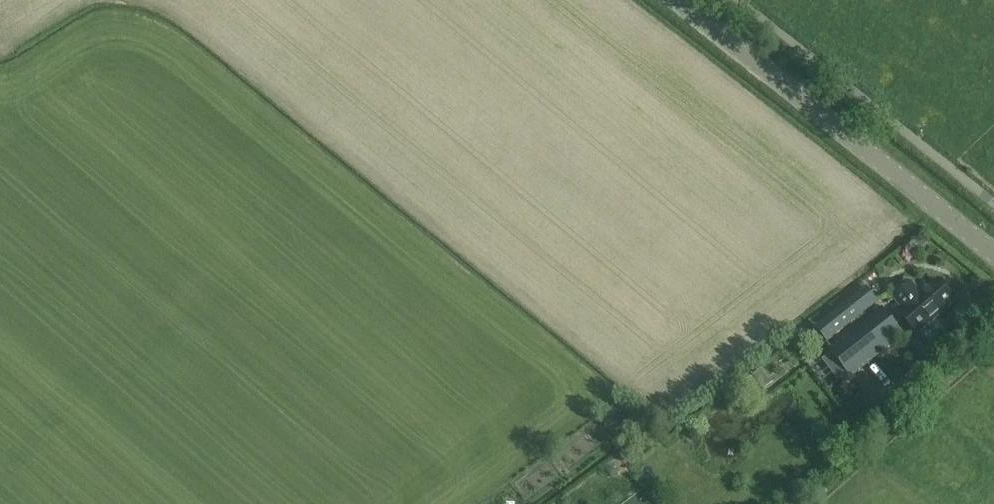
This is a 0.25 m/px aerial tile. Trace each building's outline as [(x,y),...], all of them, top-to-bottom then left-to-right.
[(947,289),(939,281),(939,280),(922,295),(912,284),(895,299),(905,311),(901,315),(918,334),(930,322),(931,323),(956,300),(953,296),(954,295),(948,289),(947,289)] [(867,288),(816,328),(828,342),(878,301),(867,288)] [(829,350),(851,378),(905,335),(882,307),(829,350)]
